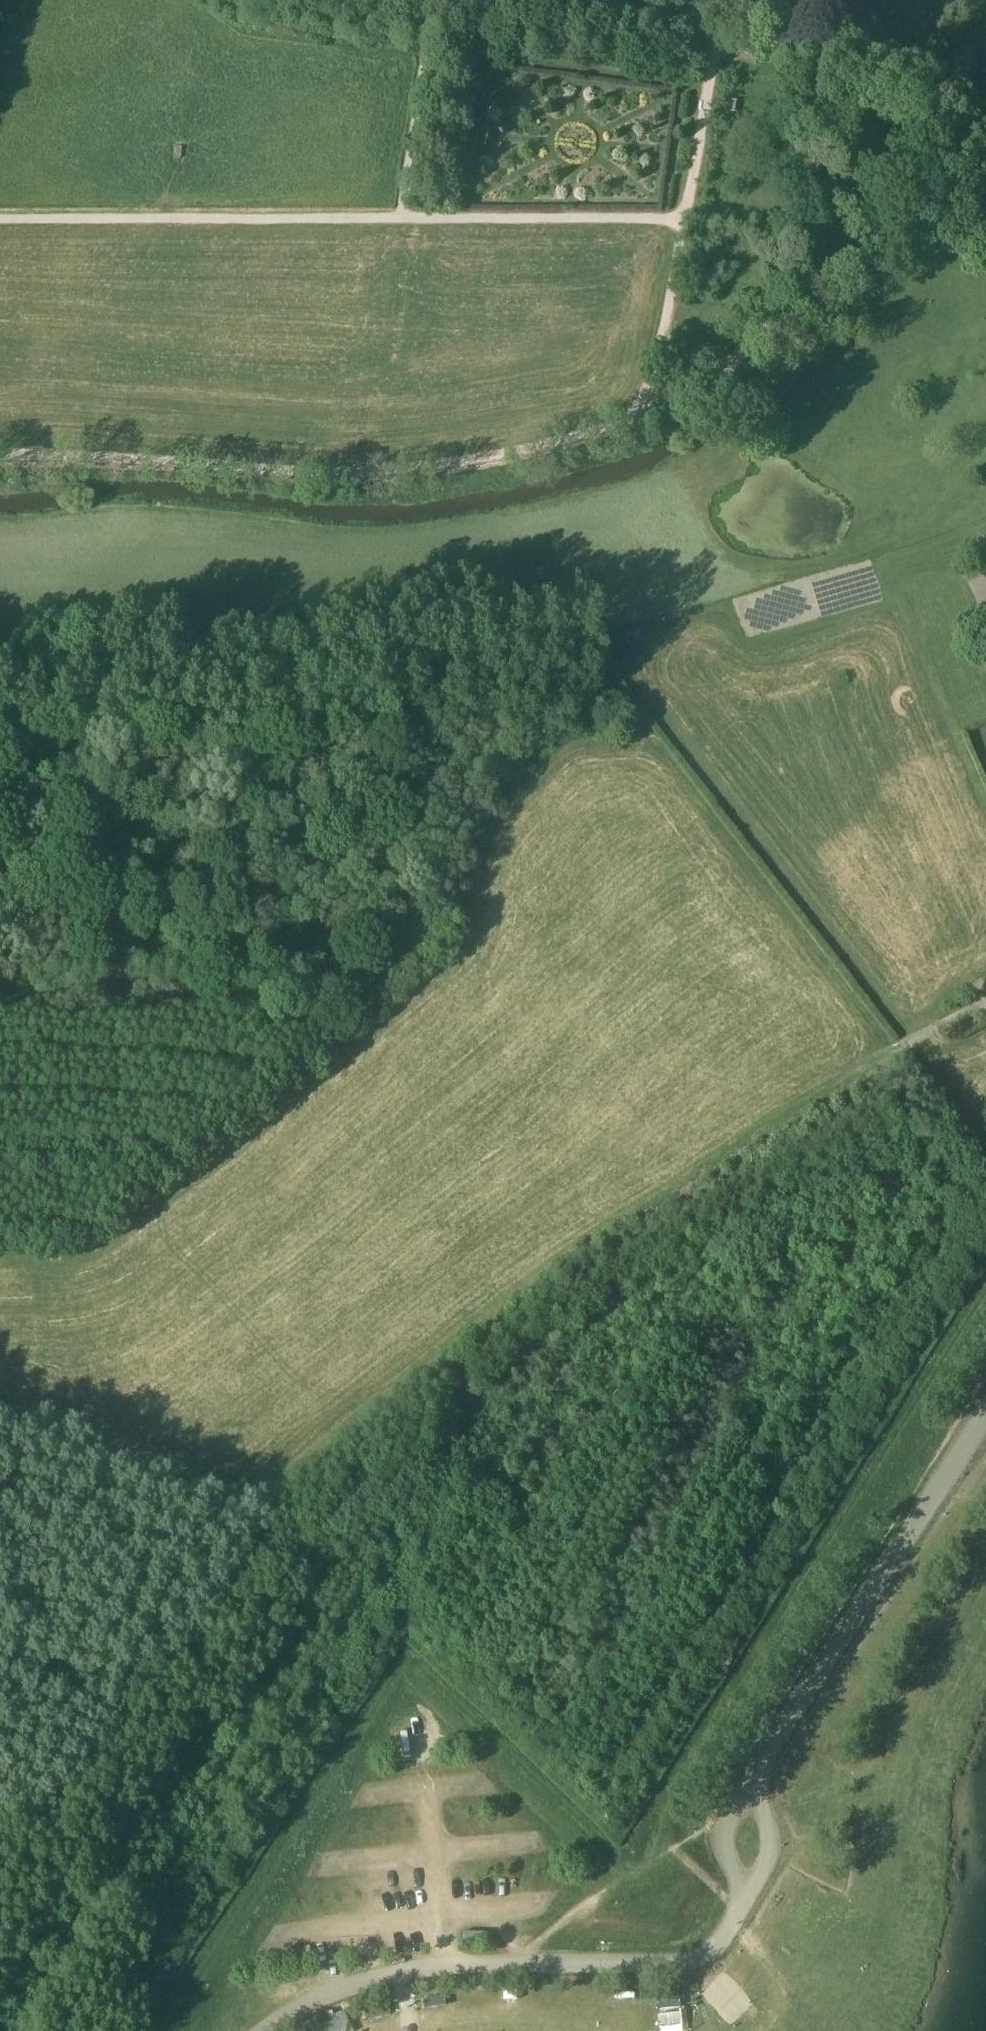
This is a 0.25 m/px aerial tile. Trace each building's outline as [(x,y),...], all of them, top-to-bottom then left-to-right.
[(984,70),(971,44),(955,52),(967,78),(984,70)]
